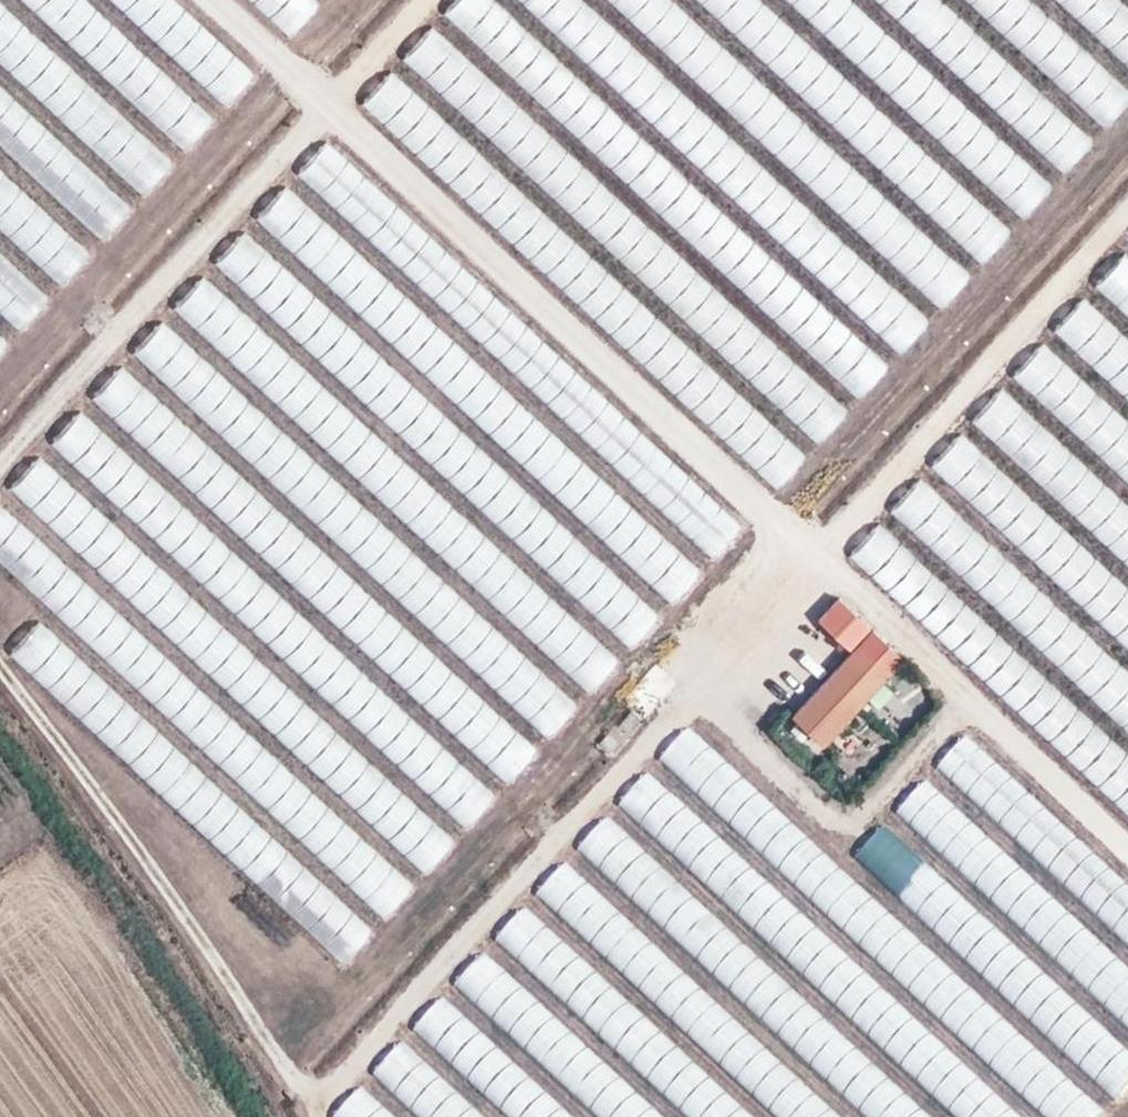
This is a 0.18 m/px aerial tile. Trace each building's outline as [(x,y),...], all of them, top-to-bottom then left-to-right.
[(184,150),(213,118),(86,0),(23,0),(184,150)] [(317,3),(314,0),(250,0),(289,34),(317,3)] [(777,29),(793,0),(585,0),(605,40),(560,123),(602,145),(592,123),(628,122),(628,139),(633,131),(732,183),(761,245),(862,298),(822,373),(888,408),(1008,181),(877,243),(873,109),(945,75),(801,79),(777,29)] [(1100,61),(1032,0),(969,0),(1108,127),(1127,105),(1127,86),(1100,61)] [(1127,66),(1127,0),(1057,0),(1127,66)] [(144,193),(173,161),(0,2),(0,61),(144,193)] [(180,6),(152,36),(225,103),(252,73),(180,6)] [(467,119),(725,355),(736,342),(732,339),(750,320),(491,83),(428,25),(402,54),(470,116),(467,119)] [(355,105),(778,481),(801,455),(684,351),(669,367),(640,341),(655,323),(635,306),(641,299),(385,71),(355,105)] [(0,83),(0,143),(103,238),(133,205),(0,83)] [(62,283),(92,251),(0,166),(0,227),(62,283)] [(495,388),(278,188),(254,215),(470,415),(495,388)] [(386,252),(477,336),(502,309),(411,224),(386,252)] [(420,450),(446,421),(239,232),(213,261),(420,450)] [(20,329),(50,296),(0,250),(0,310),(20,329)] [(1127,317),(1127,257),(1122,251),(1091,283),(1127,317)] [(1081,293),(1051,325),(1127,397),(1127,337),(1081,293)] [(171,384),(197,348),(156,319),(131,355),(171,384)] [(1039,341),(1008,374),(1127,484),(1127,423),(1039,341)] [(762,392),(818,441),(843,412),(787,363),(762,392)] [(999,384),(968,417),(1127,566),(1127,505),(999,384)] [(958,431),(925,466),(1127,652),(1127,587),(958,431)] [(64,539),(92,512),(37,455),(9,482),(64,539)] [(1109,800),(1108,853),(1115,853),(1127,842),(1127,747),(1086,707),(1110,707),(1121,696),(1122,655),(1107,641),(1107,633),(1032,561),(1020,574),(918,477),(888,508),(996,611),(995,633),(878,521),(848,551),(1109,800)] [(77,632),(86,621),(72,609),(91,588),(0,507),(0,563),(77,632)] [(176,529),(153,507),(140,521),(182,560),(200,540),(182,523),(176,529)] [(597,556),(582,569),(572,559),(557,574),(625,646),(655,617),(597,556)] [(846,649),(870,625),(837,594),(814,618),(846,649)] [(377,831),(422,872),(617,657),(573,618),(543,652),(541,651),(532,661),(512,643),(497,660),(494,657),(463,692),(454,683),(433,706),(445,716),(438,724),(444,729),(437,737),(421,722),(388,759),(412,780),(379,817),(385,823),(377,831)] [(6,651),(63,702),(92,670),(35,619),(6,651)] [(818,679),(785,714),(817,744),(901,655),(870,625),(846,649),(818,679)] [(1104,1115),(694,728),(680,743),(709,771),(700,781),(680,762),(675,767),(1004,1078),(1001,1081),(1039,1116),(1102,1116),(1104,1115)] [(965,1068),(966,1066),(645,774),(616,804),(959,1116),(958,1116),(1019,1116),(965,1068)] [(1127,1026),(1127,961),(923,779),(891,816),(1127,1026)] [(575,849),(868,1116),(900,1116),(910,1116),(921,1105),(605,816),(575,849)] [(852,857),(897,898),(929,864),(884,823),(852,857)] [(383,917),(413,884),(373,847),(343,880),(383,917)] [(1081,1004),(929,867),(899,900),(1051,1037),(1081,1004)] [(331,895),(304,927),(343,960),(370,928),(331,895)] [(675,1049),(523,911),(496,941),(648,1078),(675,1049)] [(1076,1073),(1114,1109),(1127,1094),(1127,1041),(1121,1034),(1106,1050),(1095,1038),(1079,1055),(1086,1063),(1076,1073)] [(332,1116),(394,1116),(359,1085),(331,1116),(332,1116)]
